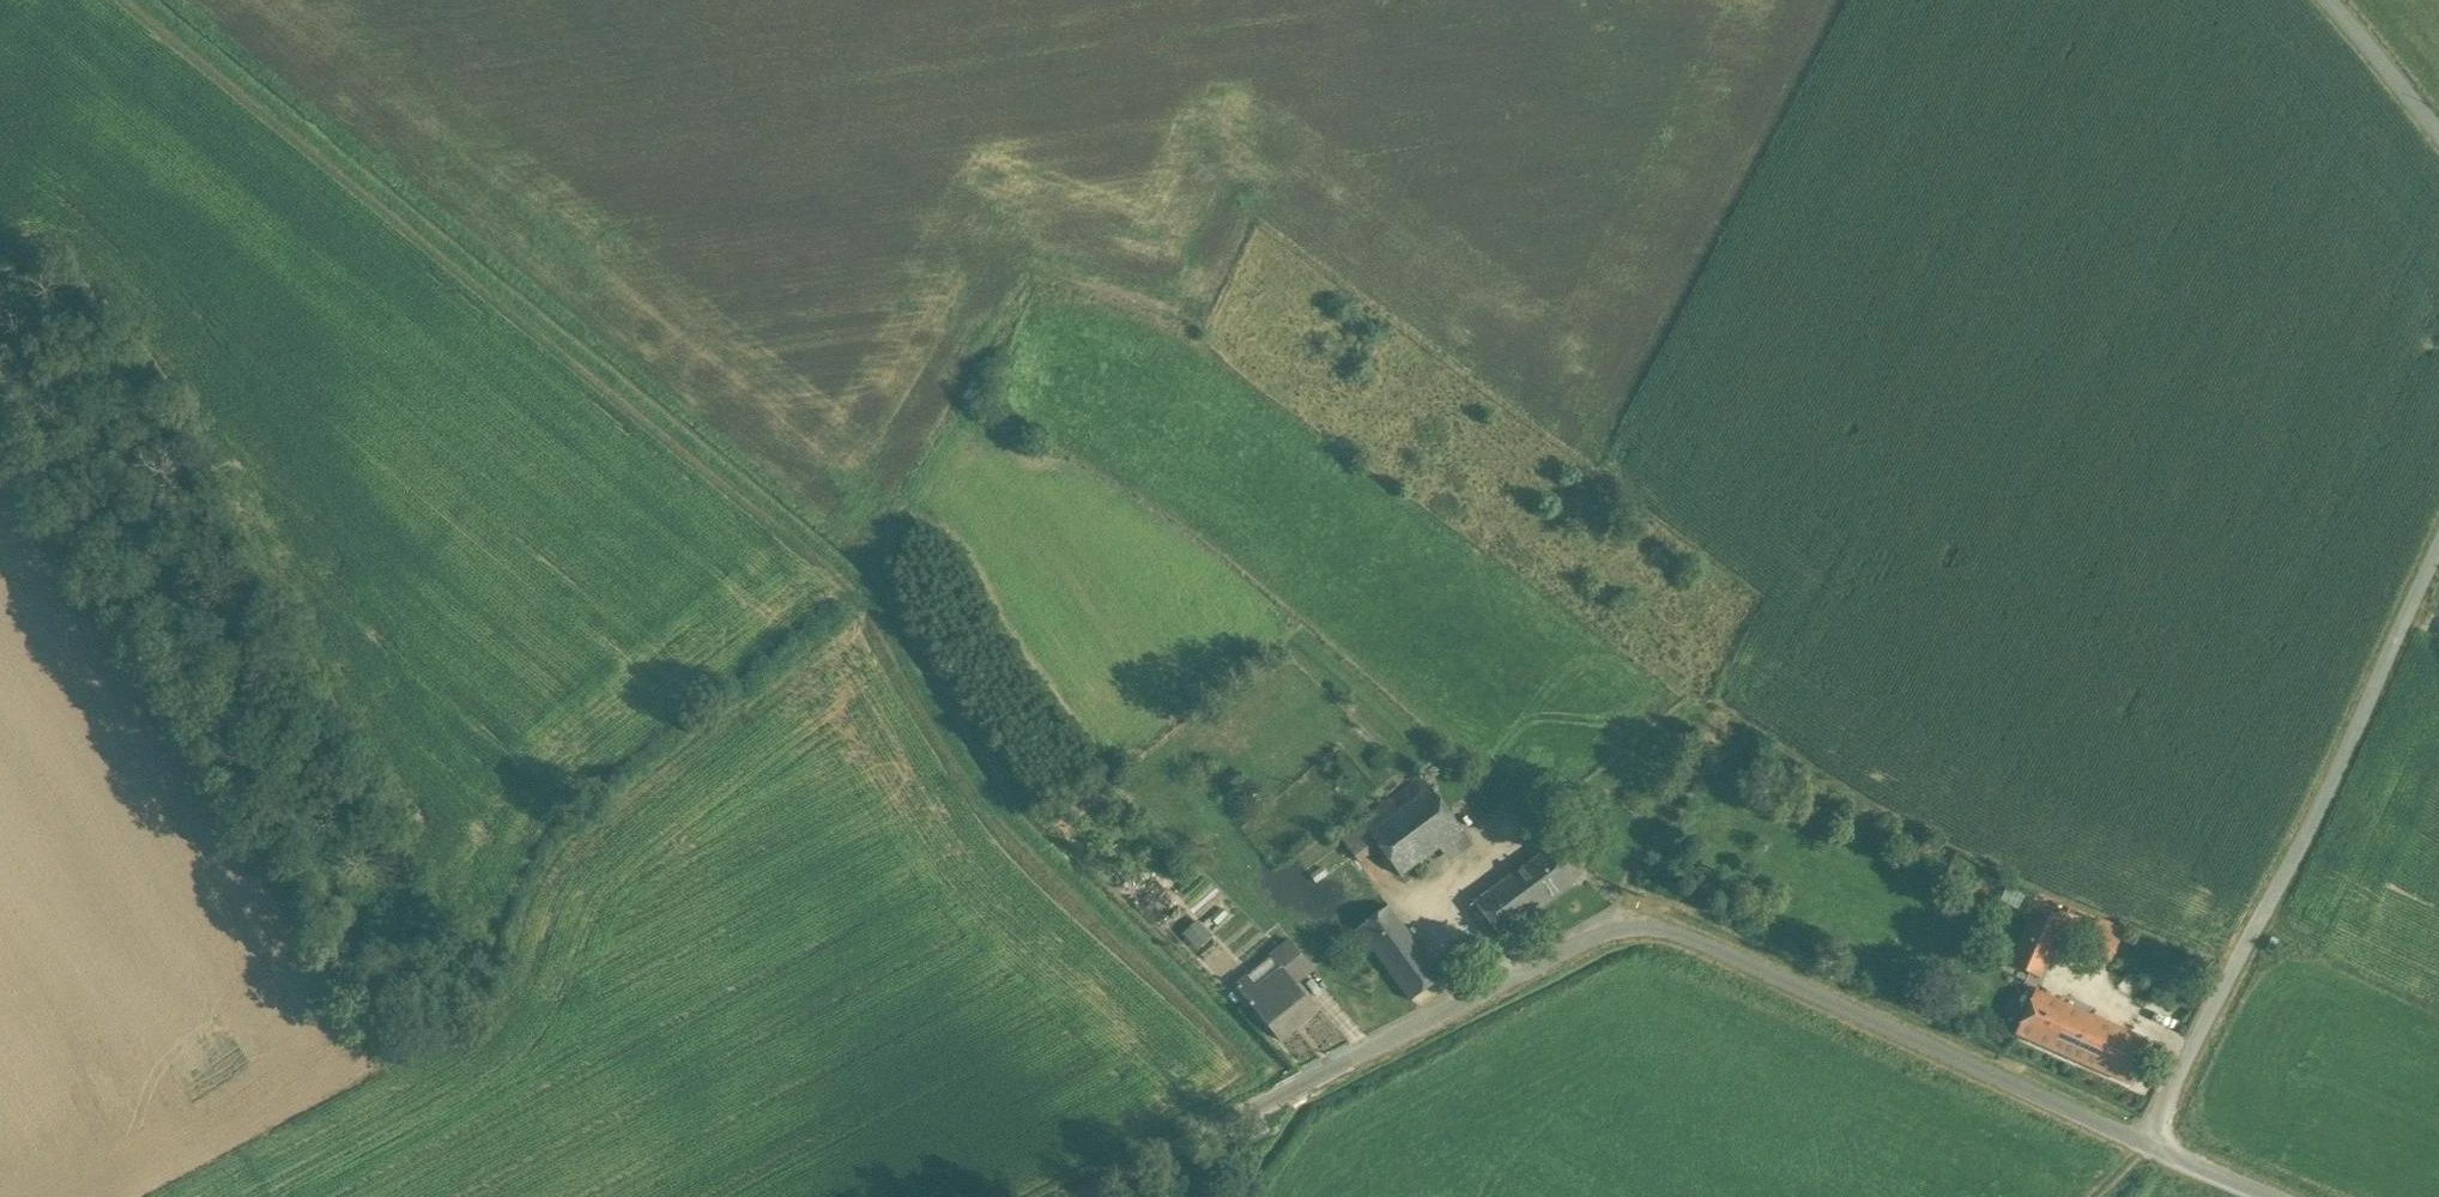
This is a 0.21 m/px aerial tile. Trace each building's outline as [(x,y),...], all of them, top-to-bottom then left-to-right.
[(1418,774),(1357,818),(1369,834),(1431,789),(1418,774)] [(1431,789),(1369,834),(1378,847),(1401,877),(1444,844),(1462,831),(1431,789)] [(1369,834),(1357,818),(1336,834),(1358,863),(1378,847),(1369,834)] [(1462,831),(1444,844),(1455,858),(1472,845),(1462,831)] [(1550,848),(1475,903),(1501,937),(1576,882),(1550,848)] [(1182,908),(1161,887),(1146,902),(1154,909),(1148,915),(1162,928),(1182,908)] [(1425,956),(1389,907),(1358,929),(1394,979),(1425,956)] [(2033,912),(2004,979),(2035,992),(2035,991),(2064,925),(2033,912)] [(2124,930),(2097,919),(2084,950),(2111,961),(2124,930)] [(1291,942),(1272,958),(1282,971),(1284,970),(1294,983),(1312,968),(1291,942)] [(1425,956),(1394,979),(1411,1001),(1442,978),(1425,956)] [(1282,971),(1272,958),(1248,977),(1258,990),(1282,971)] [(1294,983),(1284,970),(1282,971),(1258,990),(1248,977),(1236,987),(1279,1041),(1317,1011),(1294,983)] [(2104,1021),(2035,991),(2035,992),(2017,1034),(2084,1064),(2104,1021)] [(2148,1041),(2104,1021),(2084,1064),(2129,1084),(2148,1041)]
